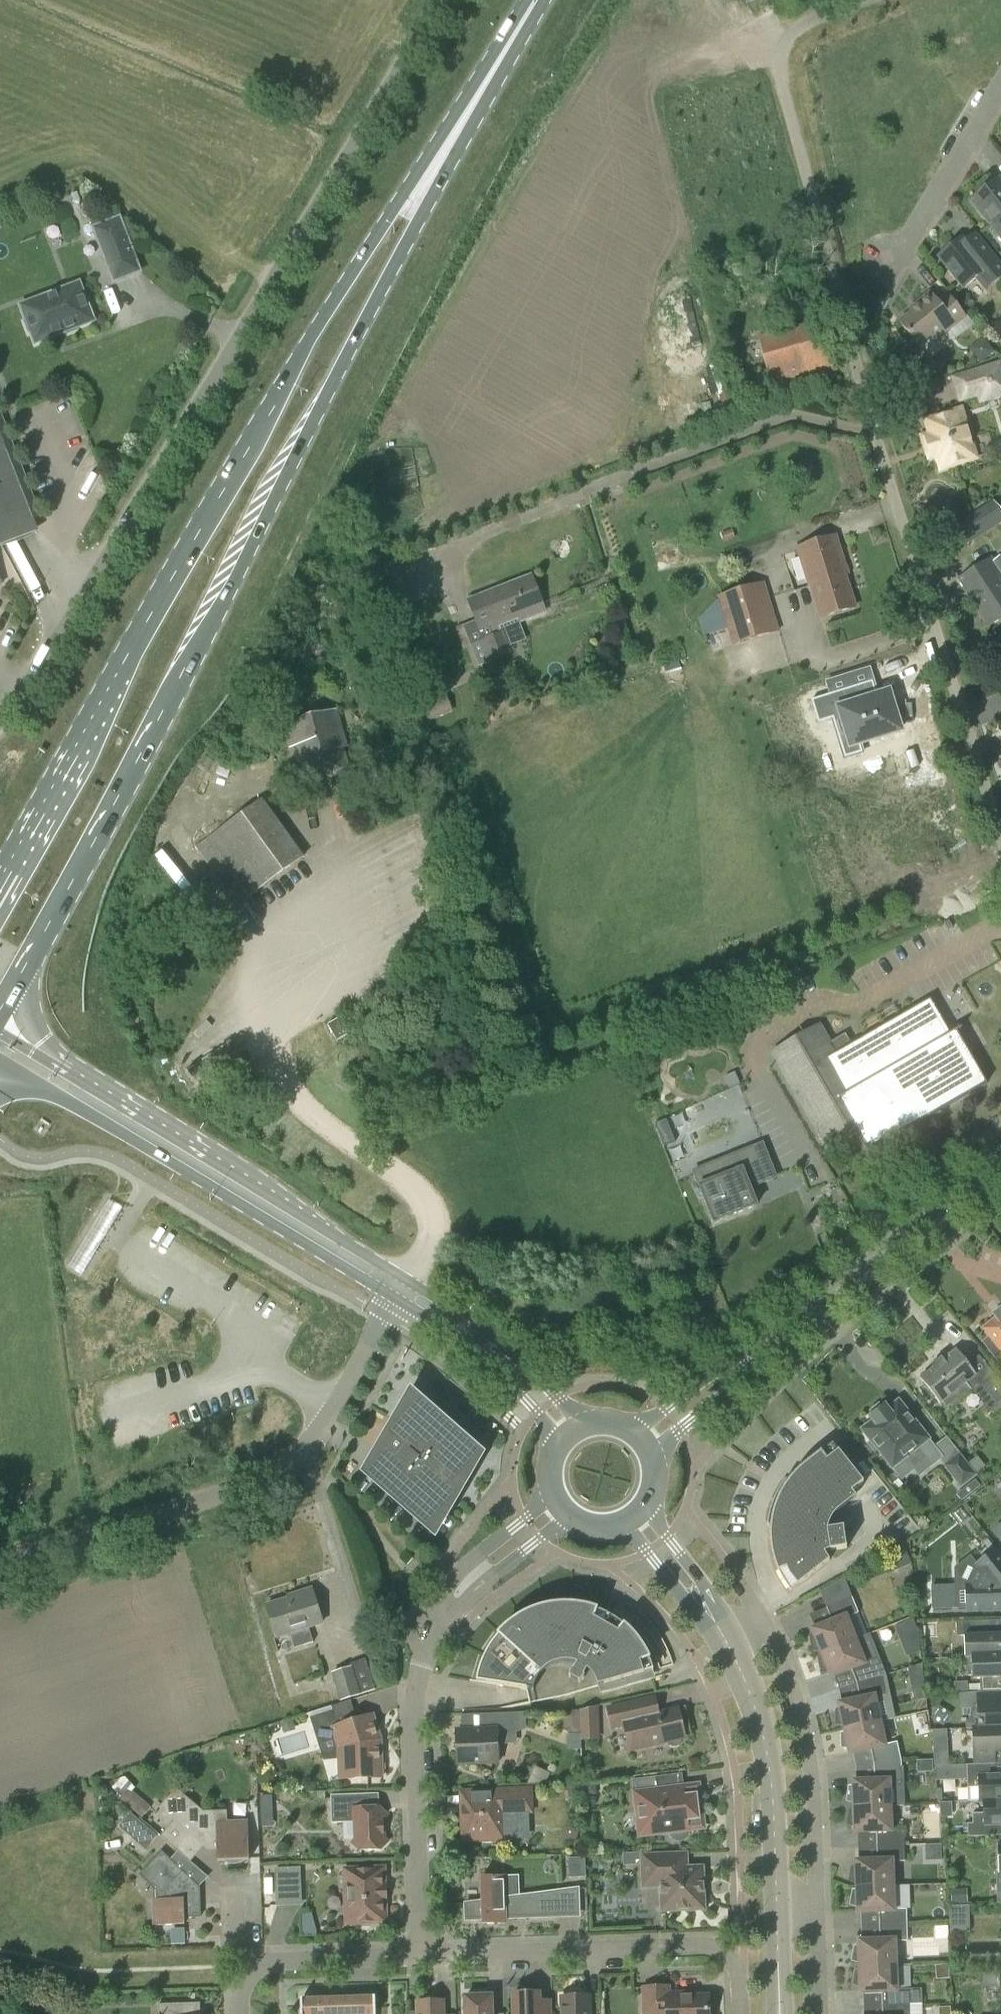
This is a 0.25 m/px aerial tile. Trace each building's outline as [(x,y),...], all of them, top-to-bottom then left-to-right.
[(999,182),(972,204),(1000,240),(1000,185),(999,182)] [(105,259),(128,250),(116,218),(92,227),(105,259)] [(963,242),(939,261),(964,292),(986,274),(991,280),(1000,271),(1000,270),(981,244),(971,252),(963,242)] [(63,297),(60,289),(22,304),(29,321),(26,322),(30,333),(33,332),(36,341),(64,330),(65,333),(76,329),(75,326),(91,320),(87,311),(90,310),(86,299),(83,300),(80,291),(63,297)] [(939,307),(931,297),(918,307),(921,311),(901,326),(920,351),(946,330),(955,341),(974,326),(967,317),(964,319),(949,299),(939,307)] [(839,374),(824,327),(782,337),(782,336),(759,343),(774,395),(779,393),(839,374)] [(1000,399),(1000,393),(1000,388),(1000,362),(950,377),(958,404),(976,399),(978,406),(1000,399)] [(5,426),(0,413),(0,532),(40,517),(5,426)] [(975,463),(962,420),(961,417),(929,426),(933,440),(925,442),(931,461),(939,459),(943,472),(975,463)] [(975,515),(986,532),(998,524),(995,520),(1000,516),(1000,510),(995,502),(975,515)] [(854,614),(844,582),(847,581),(835,543),(797,554),(809,593),(811,592),(821,624),(854,614)] [(994,570),(993,569),(962,588),(990,633),(1000,626),(1000,566),(994,570)] [(520,628),(545,618),(531,583),(470,607),(481,635),(517,621),(520,628)] [(731,646),(778,632),(764,583),(717,597),(731,646)] [(478,667),(511,654),(505,639),(472,651),(478,667)] [(452,712),(444,690),(441,682),(419,690),(422,698),(430,720),(452,712)] [(820,726),(843,718),(848,737),(842,739),(847,757),(865,751),(863,742),(903,729),(891,691),(880,695),(876,683),(812,703),(820,726)] [(349,755),(337,718),(289,733),(295,755),(302,752),(312,785),(350,773),(345,756),(349,755)] [(262,799),(207,839),(249,898),(304,858),(262,799)] [(818,1026),(773,1052),(828,1146),(856,1129),(869,1152),(987,1084),(956,1030),(941,1039),(927,1047),(907,1013),(851,1045),(849,1040),(845,1034),(829,1044),(820,1029),(818,1026)] [(328,1025),(337,1042),(347,1036),(338,1020),(328,1025)] [(740,1084),(734,1073),(724,1077),(729,1089),(740,1084)] [(775,1178),(762,1144),(693,1172),(714,1223),(756,1206),(750,1188),(775,1178)] [(993,1316),(996,1319),(982,1330),(988,1337),(981,1343),(1000,1368),(1000,1309),(993,1316)] [(976,1375),(956,1350),(942,1361),(941,1359),(932,1366),(933,1368),(920,1379),(925,1386),(920,1390),(929,1401),(934,1397),(940,1404),(943,1401),(947,1406),(969,1388),(966,1383),(976,1375)] [(1000,1401),(1000,1384),(994,1376),(982,1386),(997,1405),(1000,1401)] [(428,1529),(459,1494),(452,1489),(482,1455),(418,1400),(387,1435),(394,1441),(365,1474),(428,1529)] [(928,1440),(898,1402),(887,1411),(884,1407),(870,1418),(873,1422),(862,1430),(871,1442),(868,1444),(875,1454),(879,1451),(892,1468),(905,1458),(919,1476),(942,1458),(928,1440)] [(863,1484),(833,1445),(803,1468),(796,1475),(789,1483),(785,1480),(778,1491),(773,1502),(769,1514),(767,1526),(771,1527),(771,1542),(773,1556),(777,1569),(783,1581),(790,1592),(829,1562),(827,1558),(824,1554),(829,1551),(846,1549),(843,1528),(826,1530),(821,1530),(822,1524),(824,1519),(827,1514),(831,1509),(835,1505),(863,1484)] [(960,1487),(975,1476),(959,1455),(944,1467),(960,1487)] [(967,1587),(967,1609),(967,1612),(1000,1611),(1000,1557),(996,1551),(978,1565),(975,1567),(974,1568),(966,1559),(954,1568),(954,1588),(967,1587)] [(821,1654),(856,1640),(847,1618),(858,1614),(844,1578),(819,1592),(831,1622),(825,1624),(826,1626),(812,1632),(821,1654)] [(313,1643),(308,1628),(322,1623),(311,1590),(296,1595),(296,1597),(266,1607),(276,1638),(290,1634),(294,1649),(313,1643)] [(934,1606),(933,1592),(917,1593),(917,1606),(934,1606)] [(617,1606),(611,1617),(597,1611),(583,1607),(569,1605),(554,1606),(540,1609),(526,1614),(514,1622),(503,1631),(493,1642),(485,1654),(480,1668),(476,1682),(526,1690),(529,1704),(566,1696),(598,1687),(600,1694),(612,1691),(655,1679),(669,1675),(667,1667),(673,1665),(667,1650),(660,1636),(650,1623),(639,1612),(633,1618),(625,1612),(617,1606)] [(901,1636),(916,1630),(912,1619),(897,1625),(901,1636)] [(1000,1657),(1000,1635),(990,1635),(989,1621),(955,1623),(956,1637),(964,1637),(965,1658),(1000,1657)] [(856,1685),(883,1676),(876,1658),(865,1663),(856,1640),(821,1654),(830,1677),(845,1671),(845,1673),(851,1671),(856,1685)] [(978,1693),(996,1692),(996,1679),(1000,1679),(1000,1657),(965,1658),(965,1659),(966,1658),(967,1676),(972,1676),(972,1679),(980,1679),(980,1685),(968,1685),(968,1694),(978,1693)] [(339,1701),(374,1689),(365,1660),(351,1664),(352,1667),(330,1674),(339,1701)] [(843,1729),(880,1722),(875,1698),(887,1696),(883,1676),(856,1685),(859,1699),(853,1701),(854,1703),(838,1706),(843,1729)] [(998,1705),(998,1692),(996,1692),(978,1693),(979,1705),(974,1706),(970,1720),(979,1723),(979,1729),(1000,1728),(1000,1705),(998,1705)] [(634,1719),(630,1704),(609,1709),(613,1728),(625,1725),(631,1751),(684,1739),(677,1709),(634,1719)] [(581,1714),(582,1743),(598,1742),(597,1709),(581,1714)] [(338,1727),(333,1711),(311,1719),(318,1743),(336,1738),(339,1748),(340,1779),(382,1778),(381,1741),(373,1716),(338,1727)] [(569,1735),(580,1734),(579,1712),(562,1712),(563,1729),(569,1735)] [(457,1765),(498,1763),(497,1734),(517,1733),(516,1713),(483,1715),(484,1731),(456,1731),(457,1765)] [(873,1765),(901,1762),(897,1743),(885,1745),(880,1722),(843,1729),(849,1753),(864,1749),(865,1752),(870,1750),(873,1765)] [(979,1729),(973,1729),(974,1753),(975,1765),(994,1765),(994,1753),(1000,1752),(1000,1728),(979,1729)] [(947,1765),(947,1751),(932,1752),(933,1766),(947,1765)] [(891,1806),(903,1806),(901,1762),(873,1765),(874,1781),(868,1781),(868,1783),(852,1784),(853,1807),(891,1806)] [(995,1777),(995,1765),(994,1765),(975,1765),(966,1766),(968,1801),(980,1801),(1000,1800),(1000,1776),(995,1777)] [(683,1787),(681,1775),(633,1781),(639,1837),(704,1829),(699,1785),(683,1787)] [(130,1789),(122,1801),(143,1816),(152,1805),(130,1789)] [(203,1813),(177,1790),(161,1809),(174,1820),(160,1837),(177,1851),(191,1835),(207,1849),(210,1846),(217,1846),(217,1862),(249,1861),(248,1823),(226,1824),(226,1813),(203,1813)] [(463,1841),(502,1840),(502,1828),(506,1828),(507,1827),(509,1826),(510,1825),(512,1823),(512,1822),(513,1820),(513,1818),(513,1816),(513,1812),(530,1812),(529,1790),(481,1792),(481,1803),(478,1807),(474,1807),(471,1810),(471,1813),(462,1813),(463,1841)] [(260,1796),(262,1825),(273,1824),(271,1795),(260,1796)] [(359,1809),(359,1806),(358,1795),(330,1796),(332,1824),(355,1823),(356,1840),(352,1844),(360,1851),(380,1850),(388,1842),(384,1839),(383,1819),(387,1815),(379,1808),(359,1809)] [(980,1801),(980,1802),(984,1802),(984,1814),(972,1814),(972,1824),(967,1824),(967,1838),(1000,1836),(1000,1824),(1000,1800),(980,1801)] [(892,1830),(891,1806),(853,1807),(854,1831),(870,1831),(870,1833),(876,1833),(876,1847),(904,1846),(904,1830),(892,1830)] [(134,1814),(121,1828),(147,1851),(160,1837),(134,1814)] [(939,1845),(926,1845),(927,1858),(939,1858),(939,1845)] [(856,1888),(893,1886),(893,1862),(905,1862),(904,1846),(876,1847),(877,1861),(871,1861),(871,1863),(855,1864),(856,1888)] [(154,1926),(185,1925),(185,1918),(200,1918),(200,1889),(161,1853),(140,1876),(154,1889),(154,1900),(153,1901),(154,1926)] [(687,1868),(687,1854),(641,1855),(642,1889),(660,1888),(661,1912),(705,1911),(703,1867),(687,1868)] [(567,1858),(568,1878),(586,1877),(585,1858),(567,1858)] [(300,1881),(300,1869),(276,1870),(276,1882),(277,1882),(299,1881),(300,1881)] [(347,1923),(385,1922),(383,1870),(346,1871),(347,1923)] [(504,1899),(504,1877),(481,1878),(482,1902),(465,1904),(466,1920),(483,1920),(483,1925),(505,1924),(505,1919),(558,1917),(557,1892),(504,1899)] [(879,1927),(907,1926),(906,1910),(894,1910),(893,1886),(856,1888),(857,1911),(873,1911),(873,1913),(879,1913),(879,1927)] [(951,1905),(968,1904),(967,1889),(950,1890),(951,1905)] [(967,1934),(967,1905),(949,1905),(949,1934),(967,1934)] [(859,1967),(896,1966),(895,1942),(907,1942),(907,1926),(879,1927),(879,1941),(873,1941),(873,1943),(858,1943),(859,1967)] [(185,1943),(184,1928),(172,1928),(172,1943),(185,1943)] [(882,2007),(910,2006),(909,2004),(921,2004),(921,1989),(897,1990),(896,1966),(859,1967),(860,1991),(875,1991),(875,1993),(881,1993),(882,2007)] [(996,1974),(981,1974),(982,1988),(997,1988),(996,1974)] [(669,1987),(643,1988),(644,2013),(709,2013),(708,1996),(679,1997),(679,1993),(669,1994),(669,1987)] [(539,1994),(513,1995),(514,2013),(552,2013),(552,2001),(539,2002),(539,1994)] [(588,1996),(562,1997),(563,2013),(589,2013),(588,1996)] [(491,1997),(465,1998),(466,2013),(492,2013),(491,1997)] [(375,1998),(301,2000),(302,2013),(376,2013),(375,1998)] [(417,2002),(417,2013),(444,2013),(443,2001),(417,2002)] [(200,2004),(159,2005),(159,2013),(200,2013),(200,2004)] [(910,2006),(882,2007),(882,2013),(910,2013),(910,2006)]
